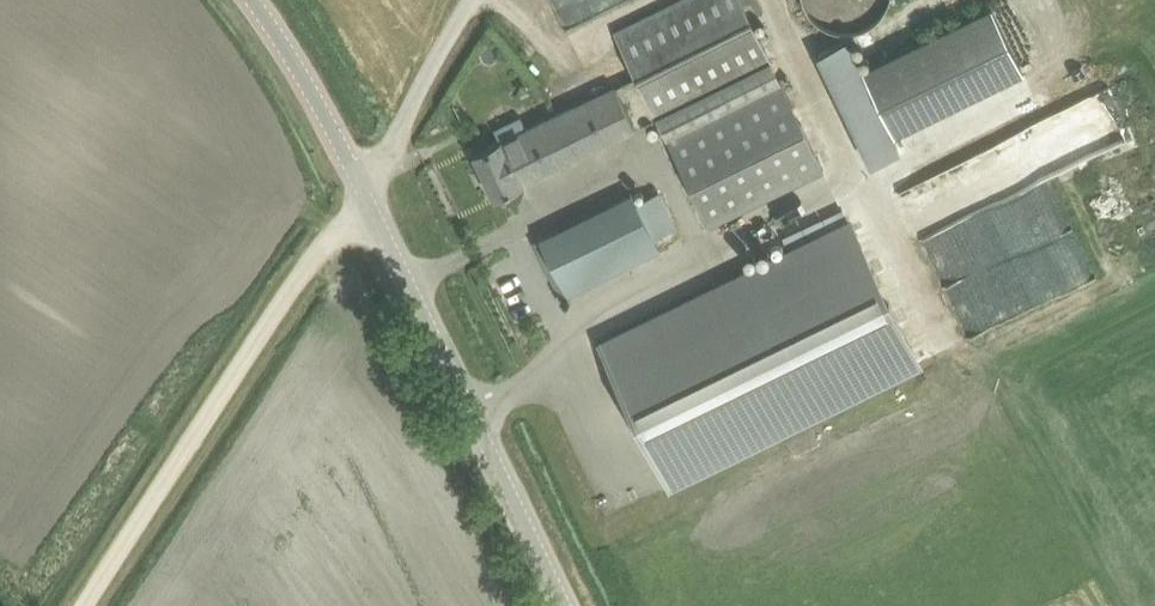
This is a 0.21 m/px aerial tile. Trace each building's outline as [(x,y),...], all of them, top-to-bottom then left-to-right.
[(678,159),(710,222),(823,166),(792,103),(770,59),(748,14),(762,8),(758,0),(679,0),(615,31),(637,75),(542,120),(561,160),(636,124),(657,114),(678,159)] [(800,6),(805,20),(813,31),(825,39),(839,44),(853,43),(866,39),(878,30),(886,18),(890,5),(890,0),(800,0),(800,6)] [(991,5),(864,68),(896,133),(1023,70),(991,5)] [(1036,115),(1056,170),(1100,154),(1102,160),(1136,148),(1114,87),(1036,115)] [(519,180),(561,160),(542,120),(473,153),(494,196),(520,183),(519,180)] [(974,271),(1069,225),(1046,177),(951,224),(974,271)] [(632,191),(562,226),(540,236),(569,293),(660,248),(654,236),(675,225),(659,191),(637,201),(632,191)] [(923,365),(851,217),(598,341),(670,489),(923,365)]
